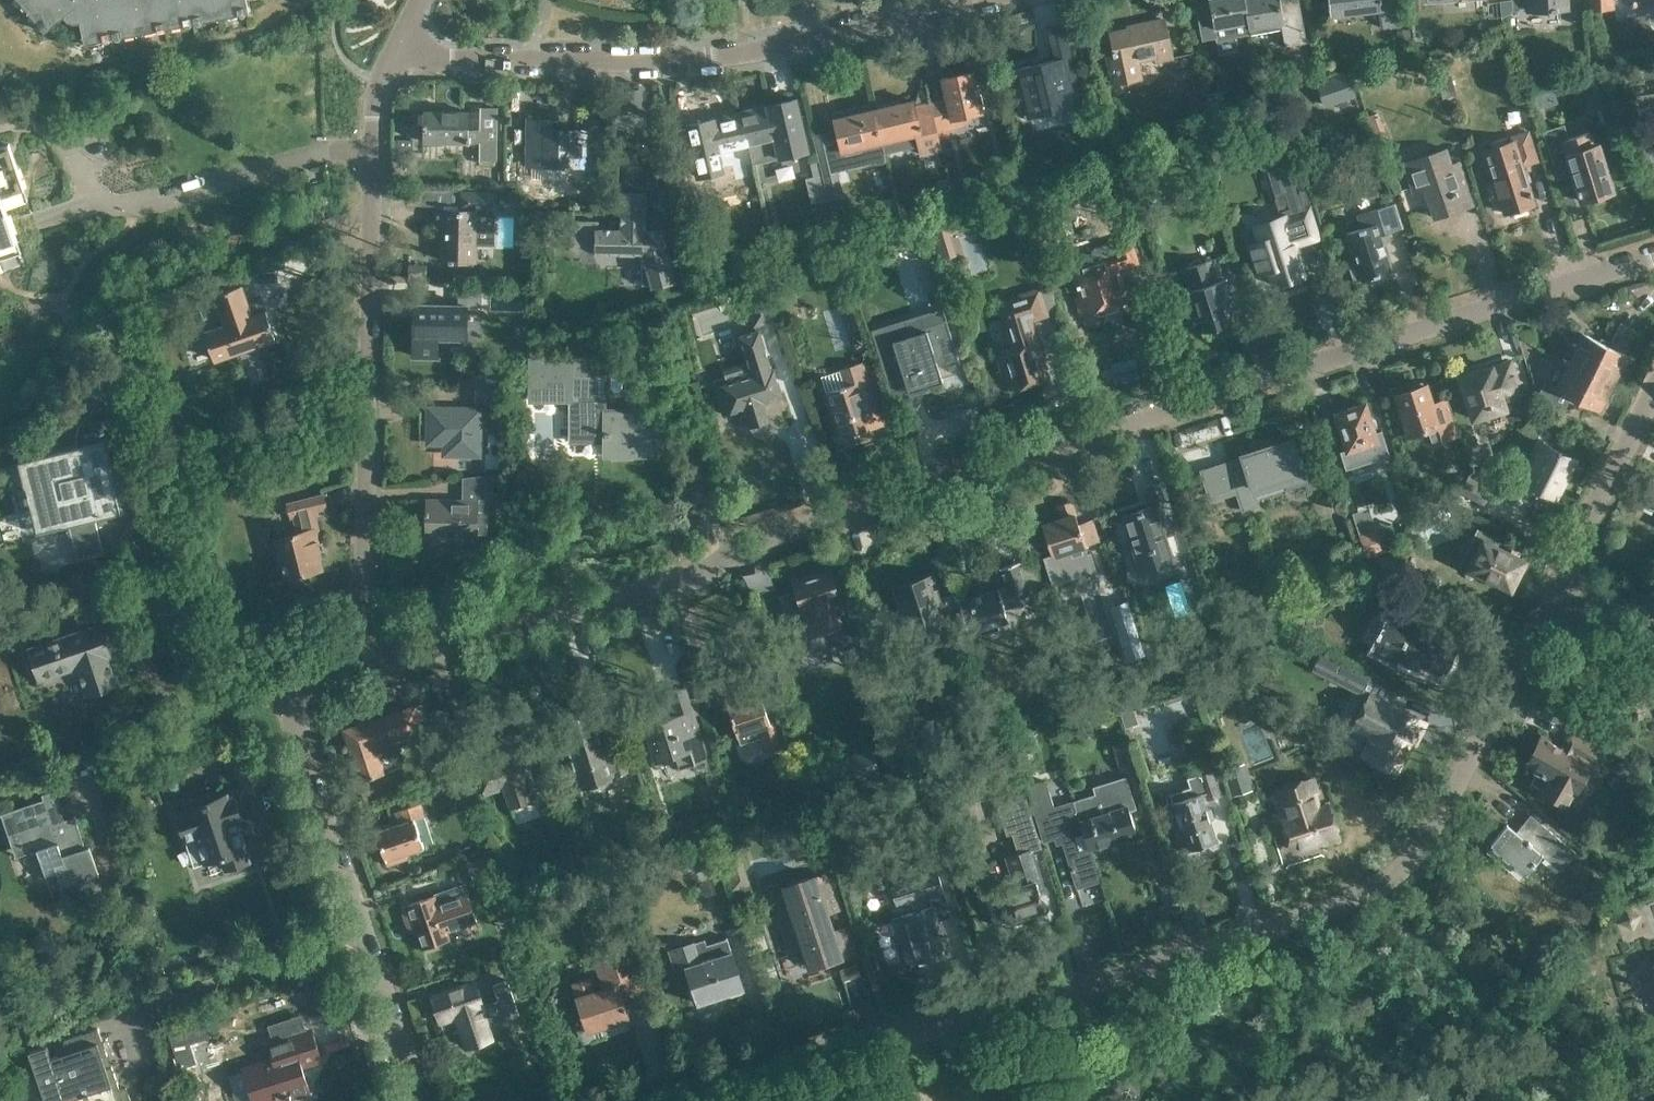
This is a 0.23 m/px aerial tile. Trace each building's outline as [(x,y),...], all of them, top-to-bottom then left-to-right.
[(46,31),(65,15),(69,20),(75,22),(81,21),(85,44),(249,13),(247,0),(20,0),(46,31)] [(1249,29),(1245,0),(1209,0),(1210,5),(1197,7),(1204,39),(1230,36),(1229,26),(1248,22),(1249,29)] [(1249,29),(1250,29),(1250,33),(1282,27),(1285,45),(1306,41),(1299,0),(1245,0),(1249,29)] [(1330,16),(1379,9),(1381,26),(1411,24),(1409,1),(1400,1),(1400,0),(1328,0),(1330,16)] [(1512,0),(1500,0),(1499,0),(1501,17),(1513,13),(1512,11),(1512,0)] [(1568,10),(1568,0),(1527,0),(1528,11),(1568,10)] [(1614,8),(1613,0),(1588,0),(1588,9),(1614,8)] [(1635,10),(1653,4),(1653,0),(1631,0),(1635,10)] [(1156,62),(1173,59),(1164,19),(1128,26),(1129,28),(1111,32),(1114,53),(1108,55),(1114,82),(1143,76),(1140,61),(1155,58),(1156,62)] [(1070,81),(1077,79),(1064,24),(1048,28),(1055,59),(1018,68),(1025,101),(1072,90),(1070,81)] [(1396,29),(1398,44),(1411,42),(1410,28),(1396,29)] [(948,102),(932,105),(938,131),(968,124),(967,116),(983,113),(973,71),(942,78),(948,102)] [(1356,96),(1348,71),(1315,82),(1324,107),(1356,96)] [(1443,98),(1457,94),(1452,76),(1438,81),(1443,98)] [(1200,90),(1187,94),(1194,122),(1208,118),(1200,90)] [(1230,108),(1227,90),(1206,93),(1209,111),(1230,108)] [(882,143),(883,143),(885,152),(924,143),(926,151),(942,147),(938,131),(932,105),(917,109),(915,99),(875,109),(882,143)] [(741,112),(749,145),(776,139),(780,156),(806,150),(795,100),(781,103),(781,102),(741,112)] [(496,159),(496,107),(481,107),(480,129),(468,129),(468,111),(424,111),(424,141),(468,142),(469,141),(472,141),(480,142),(480,159),(496,159)] [(842,152),(882,143),(875,109),(834,118),(842,152)] [(721,152),(749,145),(741,112),(700,122),(687,126),(694,156),(693,156),(697,176),(725,169),(721,152)] [(1375,139),(1387,135),(1378,112),(1366,116),(1375,139)] [(531,164),(541,164),(541,167),(565,167),(583,167),(583,179),(596,180),(596,155),(599,155),(599,130),(599,121),(583,121),(583,129),(549,129),(549,119),(531,119),(531,164)] [(1538,160),(1529,129),(1512,134),(1514,139),(1508,141),(1507,136),(1490,141),(1492,145),(1485,147),(1495,177),(1485,180),(1491,199),(1499,196),(1504,212),(1512,210),(1514,213),(1528,208),(1527,205),(1535,202),(1523,164),(1538,160)] [(1614,190),(1599,142),(1595,143),(1591,130),(1550,143),(1558,167),(1569,163),(1580,201),(1614,190)] [(413,161),(414,140),(397,139),(396,160),(413,161)] [(39,234),(39,232),(16,240),(9,220),(48,206),(48,205),(8,218),(1,197),(23,189),(8,144),(0,146),(0,247),(39,234)] [(1434,216),(1473,203),(1459,161),(1450,164),(1445,148),(1404,162),(1413,191),(1424,187),(1434,216)] [(842,204),(840,196),(843,195),(835,159),(820,162),(829,199),(832,198),(834,206),(842,204)] [(1034,160),(1022,164),(1026,175),(1038,171),(1034,160)] [(951,187),(955,202),(995,193),(991,177),(951,187)] [(622,192),(622,221),(611,221),(611,229),(599,228),(599,221),(572,221),(572,222),(576,234),(585,243),(596,246),(596,254),(643,254),(648,274),(651,286),(675,279),(663,229),(646,229),(646,192),(622,192)] [(1381,234),(1403,227),(1395,202),(1358,214),(1363,227),(1347,232),(1356,261),(1348,264),(1354,280),(1360,278),(1361,280),(1392,270),(1381,234)] [(1316,237),(1307,208),(1284,215),(1288,228),(1259,237),(1264,253),(1255,256),(1260,271),(1269,269),(1274,284),(1282,281),(1283,286),(1297,281),(1297,277),(1304,274),(1296,243),(1316,237)] [(473,263),(476,210),(436,209),(435,223),(442,223),(441,246),(442,246),(441,261),(447,261),(447,263),(452,263),(452,261),(473,263)] [(1143,214),(1148,230),(1160,226),(1155,210),(1143,214)] [(916,234),(926,231),(923,221),(913,224),(916,234)] [(937,238),(946,235),(943,221),(933,224),(937,238)] [(1118,268),(1137,262),(1129,238),(1114,243),(1118,254),(1100,260),(1102,266),(1075,275),(1081,294),(1073,296),(1079,313),(1128,299),(1118,268)] [(684,242),(672,245),(682,281),(693,278),(684,242)] [(1213,260),(1190,267),(1186,268),(1193,288),(1192,289),(1195,297),(1182,301),(1187,318),(1200,315),(1205,329),(1239,318),(1226,277),(1219,280),(1213,260)] [(753,327),(776,320),(763,279),(741,285),(753,327)] [(258,343),(275,337),(266,311),(250,316),(240,285),(197,300),(207,331),(205,332),(214,359),(239,350),(242,358),(260,351),(258,343)] [(1047,314),(1039,286),(995,299),(1009,345),(1007,346),(1008,348),(1001,349),(1014,388),(1046,378),(1040,358),(1043,357),(1031,320),(1047,314)] [(482,305),(482,292),(459,291),(459,304),(415,303),(414,335),(416,335),(416,355),(440,356),(440,337),(466,337),(467,331),(478,331),(479,305),(482,305)] [(927,310),(932,327),(935,334),(915,341),(913,334),(877,345),(888,378),(903,373),(909,391),(942,380),(933,351),(948,346),(955,344),(948,323),(957,320),(951,302),(927,310)] [(1569,360),(1614,383),(1629,355),(1622,351),(1633,328),(1621,322),(1609,345),(1582,333),(1569,360)] [(782,395),(774,367),(772,367),(760,328),(738,334),(750,373),(729,381),(728,378),(727,376),(713,380),(723,414),(744,407),(749,423),(751,428),(753,430),(756,431),(759,432),(763,432),(765,431),(767,429),(769,426),(770,423),(770,419),(764,401),(782,395)] [(1507,403),(1523,398),(1511,360),(1459,376),(1473,421),(1509,409),(1507,403)] [(1600,411),(1614,383),(1569,360),(1556,386),(1546,382),(1539,397),(1545,400),(1563,409),(1564,409),(1570,396),(1600,411)] [(888,423),(873,377),(869,362),(842,369),(846,385),(825,392),(841,437),(888,423)] [(501,409),(501,375),(476,375),(475,401),(476,401),(476,408),(430,408),(429,442),(446,442),(446,453),(482,454),(483,420),(484,420),(484,425),(485,428),(489,430),(493,430),(496,428),(497,425),(497,409),(501,409)] [(604,454),(658,454),(658,410),(605,409),(606,376),(570,376),(570,441),(604,440),(604,454)] [(1447,397),(1432,402),(1426,382),(1395,392),(1409,435),(1427,430),(1429,433),(1432,444),(1459,435),(1447,397)] [(1382,462),(1378,448),(1375,442),(1378,441),(1366,402),(1335,412),(1347,450),(1362,446),(1369,466),(1382,462)] [(1256,492),(1284,483),(1286,489),(1305,483),(1307,489),(1326,484),(1319,460),(1301,465),(1293,438),(1241,454),(1241,456),(1202,469),(1212,500),(1236,493),(1241,510),(1259,505),(1256,492)] [(1555,498),(1576,457),(1543,441),(1523,482),(1555,498)] [(118,511),(101,442),(20,462),(37,530),(69,523),(77,558),(101,552),(93,518),(118,511)] [(476,538),(476,534),(487,534),(487,513),(501,513),(501,493),(493,493),(493,473),(463,476),(462,499),(428,498),(427,537),(476,538)] [(1461,492),(1483,504),(1491,489),(1469,477),(1461,492)] [(1642,501),(1653,507),(1653,478),(1642,501)] [(1169,544),(1161,521),(1174,517),(1162,481),(1146,485),(1152,505),(1123,514),(1135,554),(1154,549),(1157,563),(1174,559),(1169,544)] [(305,531),(274,539),(280,559),(279,560),(284,578),(321,569),(318,556),(321,556),(318,542),(322,541),(314,511),(327,508),(323,494),(294,501),(299,516),(301,515),(305,531)] [(1086,544),(1100,540),(1092,518),(1078,523),(1071,500),(1055,504),(1059,518),(1042,523),(1053,557),(1066,553),(1068,560),(1089,554),(1086,544)] [(1364,547),(1380,542),(1387,540),(1393,529),(1390,516),(1357,526),(1364,547)] [(1503,550),(1481,539),(1482,535),(1476,532),(1468,548),(1474,552),(1467,566),(1510,587),(1523,560),(1518,557),(1520,552),(1506,545),(1503,550)] [(523,557),(537,555),(533,536),(519,538),(523,557)] [(1408,574),(1405,553),(1367,559),(1369,572),(1383,570),(1384,578),(1408,574)] [(959,600),(962,614),(968,634),(1008,622),(1004,608),(1032,601),(1045,597),(1033,561),(1020,565),(1019,561),(1000,567),(1006,585),(959,600)] [(845,621),(842,613),(830,570),(795,581),(811,631),(845,621)] [(1357,596),(1382,607),(1393,583),(1367,573),(1357,596)] [(943,620),(962,614),(959,600),(956,592),(937,598),(930,576),(896,585),(912,637),(946,627),(943,620)] [(1428,623),(1400,610),(1399,613),(1392,610),(1373,649),(1397,660),(1399,657),(1419,667),(1421,662),(1443,672),(1455,647),(1424,633),(1428,623)] [(85,695),(120,683),(108,648),(97,651),(88,627),(28,648),(39,681),(77,668),(85,695)] [(776,719),(770,721),(758,685),(739,691),(732,670),(706,679),(714,704),(726,700),(741,744),(760,738),(765,751),(785,744),(776,719)] [(679,768),(709,758),(686,686),(670,691),(677,714),(646,724),(657,761),(676,756),(679,768)] [(1404,710),(1369,693),(1352,726),(1371,736),(1363,753),(1396,770),(1415,732),(1418,734),(1424,722),(1421,720),(1428,704),(1411,696),(1404,710)] [(377,747),(424,731),(416,705),(344,730),(361,779),(384,771),(377,747)] [(624,754),(621,746),(603,752),(591,712),(564,720),(573,750),(566,752),(578,790),(612,780),(607,765),(610,764),(614,775),(629,772),(624,754)] [(1525,765),(1536,771),(1531,782),(1542,789),(1540,792),(1567,807),(1574,794),(1576,795),(1592,766),(1598,769),(1607,750),(1568,730),(1559,746),(1540,736),(1525,765)] [(471,770),(479,793),(502,786),(509,807),(539,798),(518,732),(495,740),(502,761),(471,770)] [(1125,740),(1112,744),(1118,765),(1132,760),(1125,740)] [(1253,789),(1245,762),(1224,770),(1232,796),(1253,789)] [(1221,794),(1212,769),(1188,777),(1193,794),(1167,803),(1183,850),(1189,848),(1190,849),(1216,840),(1204,799),(1221,794)] [(1338,834),(1327,801),(1323,803),(1318,793),(1321,792),(1315,774),(1304,778),(1301,776),(1285,781),(1284,784),(1274,787),(1285,816),(1282,817),(1293,851),(1321,841),(1321,840),(1338,834)] [(1095,794),(1073,801),(1088,849),(1091,848),(1136,834),(1129,811),(1136,809),(1125,776),(1093,786),(1095,794)] [(1088,849),(1073,801),(1053,807),(1044,779),(1026,785),(1043,841),(1054,838),(1056,844),(1063,842),(1077,886),(1101,879),(1091,848),(1088,849)] [(251,862),(228,792),(226,787),(210,792),(209,789),(181,799),(185,810),(177,813),(194,866),(220,857),(224,871),(251,862)] [(1,813),(16,857),(37,850),(45,876),(56,872),(61,887),(98,874),(88,845),(85,846),(75,815),(64,819),(55,790),(41,794),(43,799),(1,813)] [(422,802),(400,809),(404,822),(376,831),(386,859),(423,847),(414,820),(426,816),(422,802)] [(1561,870),(1576,851),(1530,814),(1516,831),(1507,824),(1491,843),(1526,872),(1541,854),(1561,870)] [(583,866),(577,848),(563,852),(569,870),(583,866)] [(1039,892),(1045,891),(1032,848),(1006,856),(1015,886),(997,892),(1006,921),(1045,909),(1039,892)] [(952,916),(938,872),(891,888),(897,907),(924,899),(927,907),(891,918),(906,967),(951,953),(941,920),(952,916)] [(776,914),(791,909),(796,922),(783,926),(788,942),(801,937),(810,966),(857,950),(848,925),(836,929),(818,874),(768,890),(776,914)] [(437,897),(436,894),(401,906),(410,932),(416,930),(423,948),(451,938),(449,931),(478,922),(469,897),(455,902),(441,907),(437,897)] [(1626,906),(1617,921),(1634,930),(1642,915),(1626,906)] [(644,990),(626,934),(590,945),(602,986),(595,989),(591,976),(572,982),(587,1031),(630,1018),(623,998),(644,990)] [(699,939),(668,949),(675,968),(688,964),(690,970),(688,971),(699,1003),(743,988),(731,950),(705,958),(701,946),(699,939)] [(486,1004),(478,982),(433,996),(441,1021),(457,1015),(468,1046),(492,1038),(487,1024),(519,1014),(507,979),(493,984),(498,1000),(486,1004)] [(212,1031),(205,1010),(178,1020),(186,1041),(212,1031)] [(98,1028),(64,1040),(67,1051),(51,1057),(46,1045),(27,1052),(44,1100),(73,1100),(95,1093),(98,1100),(122,1100),(98,1028)] [(321,1058),(312,1030),(268,1044),(273,1061),(245,1070),(255,1100),(275,1100),(309,1090),(301,1064),(321,1058)]
